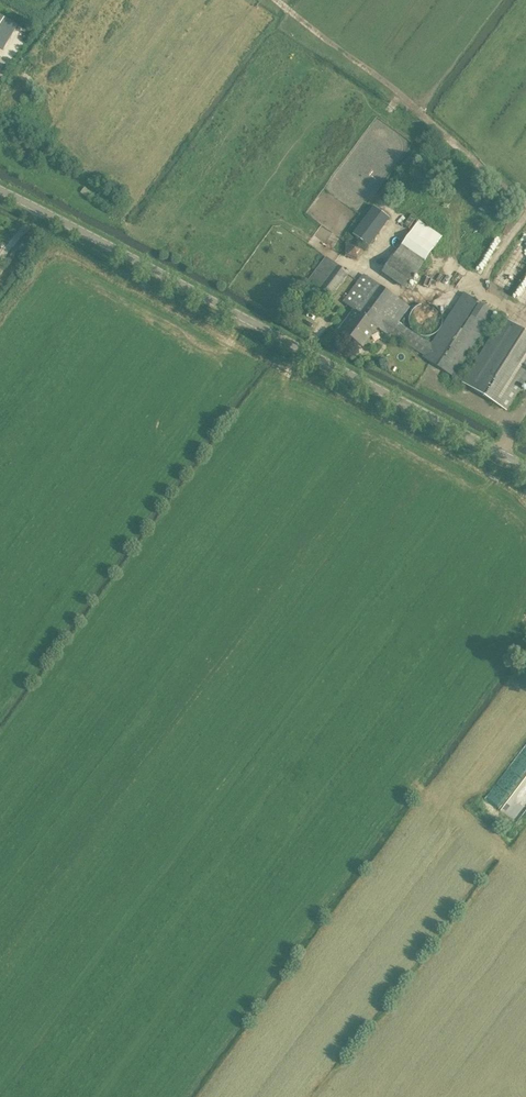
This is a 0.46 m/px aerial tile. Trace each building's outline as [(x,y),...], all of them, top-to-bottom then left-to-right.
[(376,209),(353,235),(366,246),(389,221),(376,209)] [(419,220),(401,245),(425,261),(442,236),(419,220)] [(359,261),(364,247),(346,240),(341,254),(359,261)] [(328,301),(348,274),(326,257),(306,284),(328,301)] [(354,310),(340,329),(363,347),(377,327),(388,335),(390,333),(424,355),(423,357),(454,376),(463,382),(463,383),(507,411),(525,380),(525,332),(503,318),(466,377),(457,371),(494,312),(463,292),(431,343),(398,322),(410,307),(364,274),(343,302),(354,310)] [(442,318),(442,315),(441,312),(440,310),(438,307),(436,305),(433,303),(430,302),(426,302),(423,302),(420,303),(417,304),(415,306),(412,309),(411,311),(410,314),(409,318),(410,322),(411,325),(414,329),(417,332),(419,333),(423,334),(425,334),(428,334),(431,333),(435,332),(436,330),(439,328),(441,324),(442,321),(442,318)]
